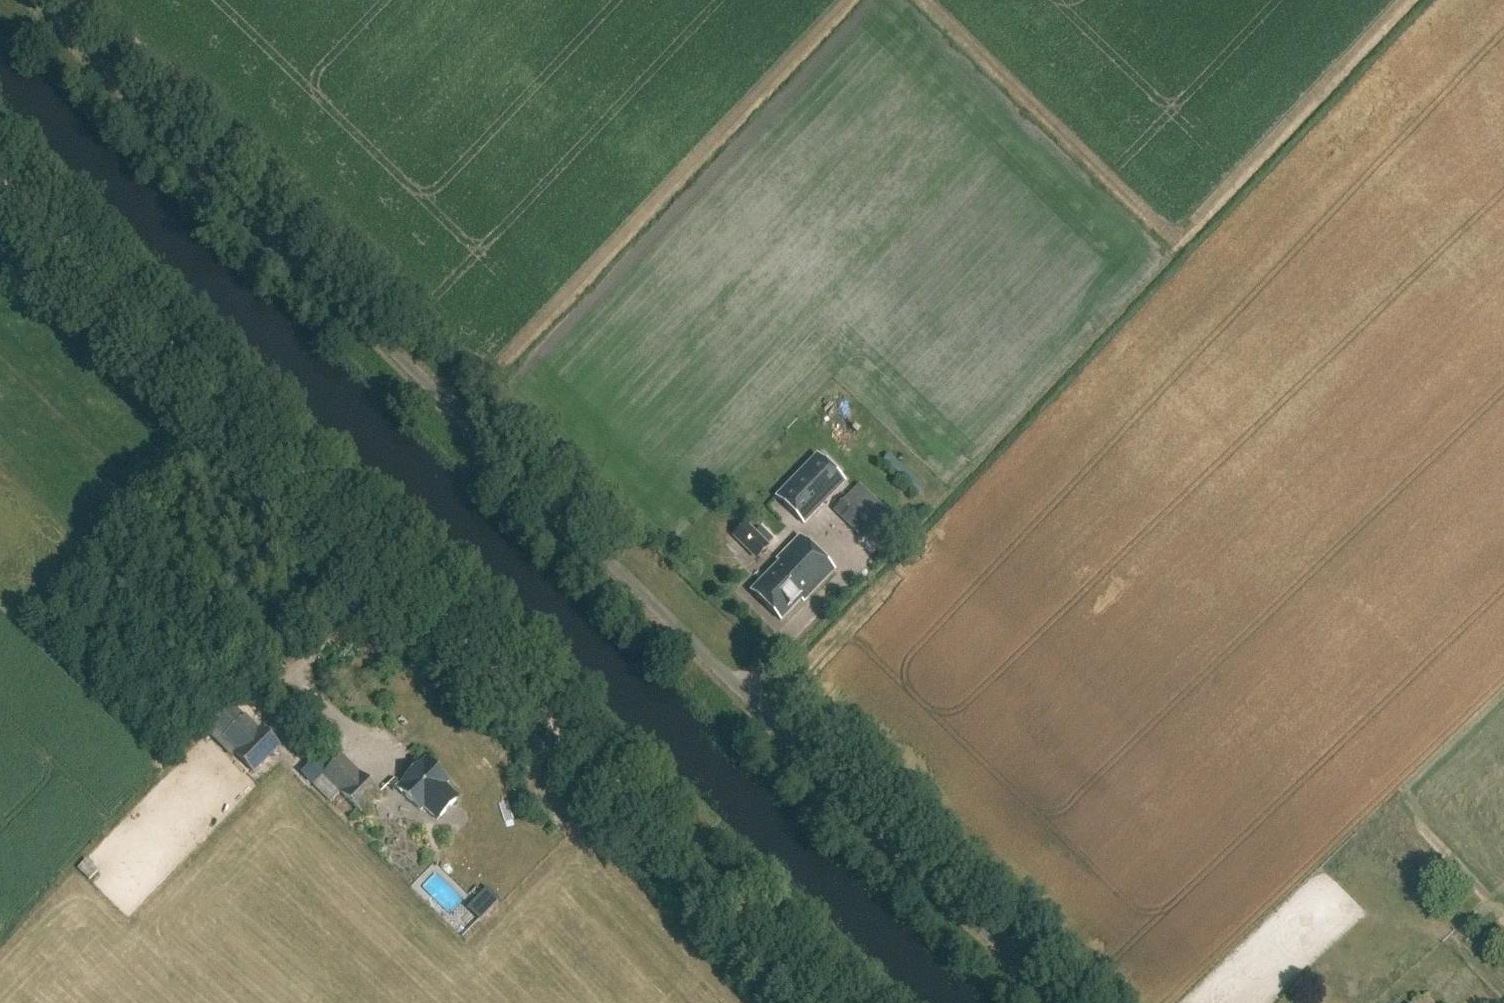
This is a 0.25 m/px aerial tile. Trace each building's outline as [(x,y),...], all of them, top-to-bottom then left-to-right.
[(773,499),(801,526),(843,483),(817,455),(773,499)] [(831,512),(861,541),(888,513),(858,485),(831,512)] [(744,523),(731,536),(743,548),(756,534),(744,523)] [(759,586),(787,614),(799,602),(802,604),(833,573),(798,539),(776,561),(780,565),(759,586)] [(257,730),(231,703),(210,724),(236,752),(233,754),(252,773),(279,747),(261,727),(257,730)] [(380,795),(342,756),(312,785),(330,803),(339,793),(360,814),(380,795)] [(449,781),(425,756),(395,786),(419,810),(423,807),(436,820),(459,797),(446,784),(449,781)] [(486,889),(478,897),(491,910),(499,902),(486,889)]
